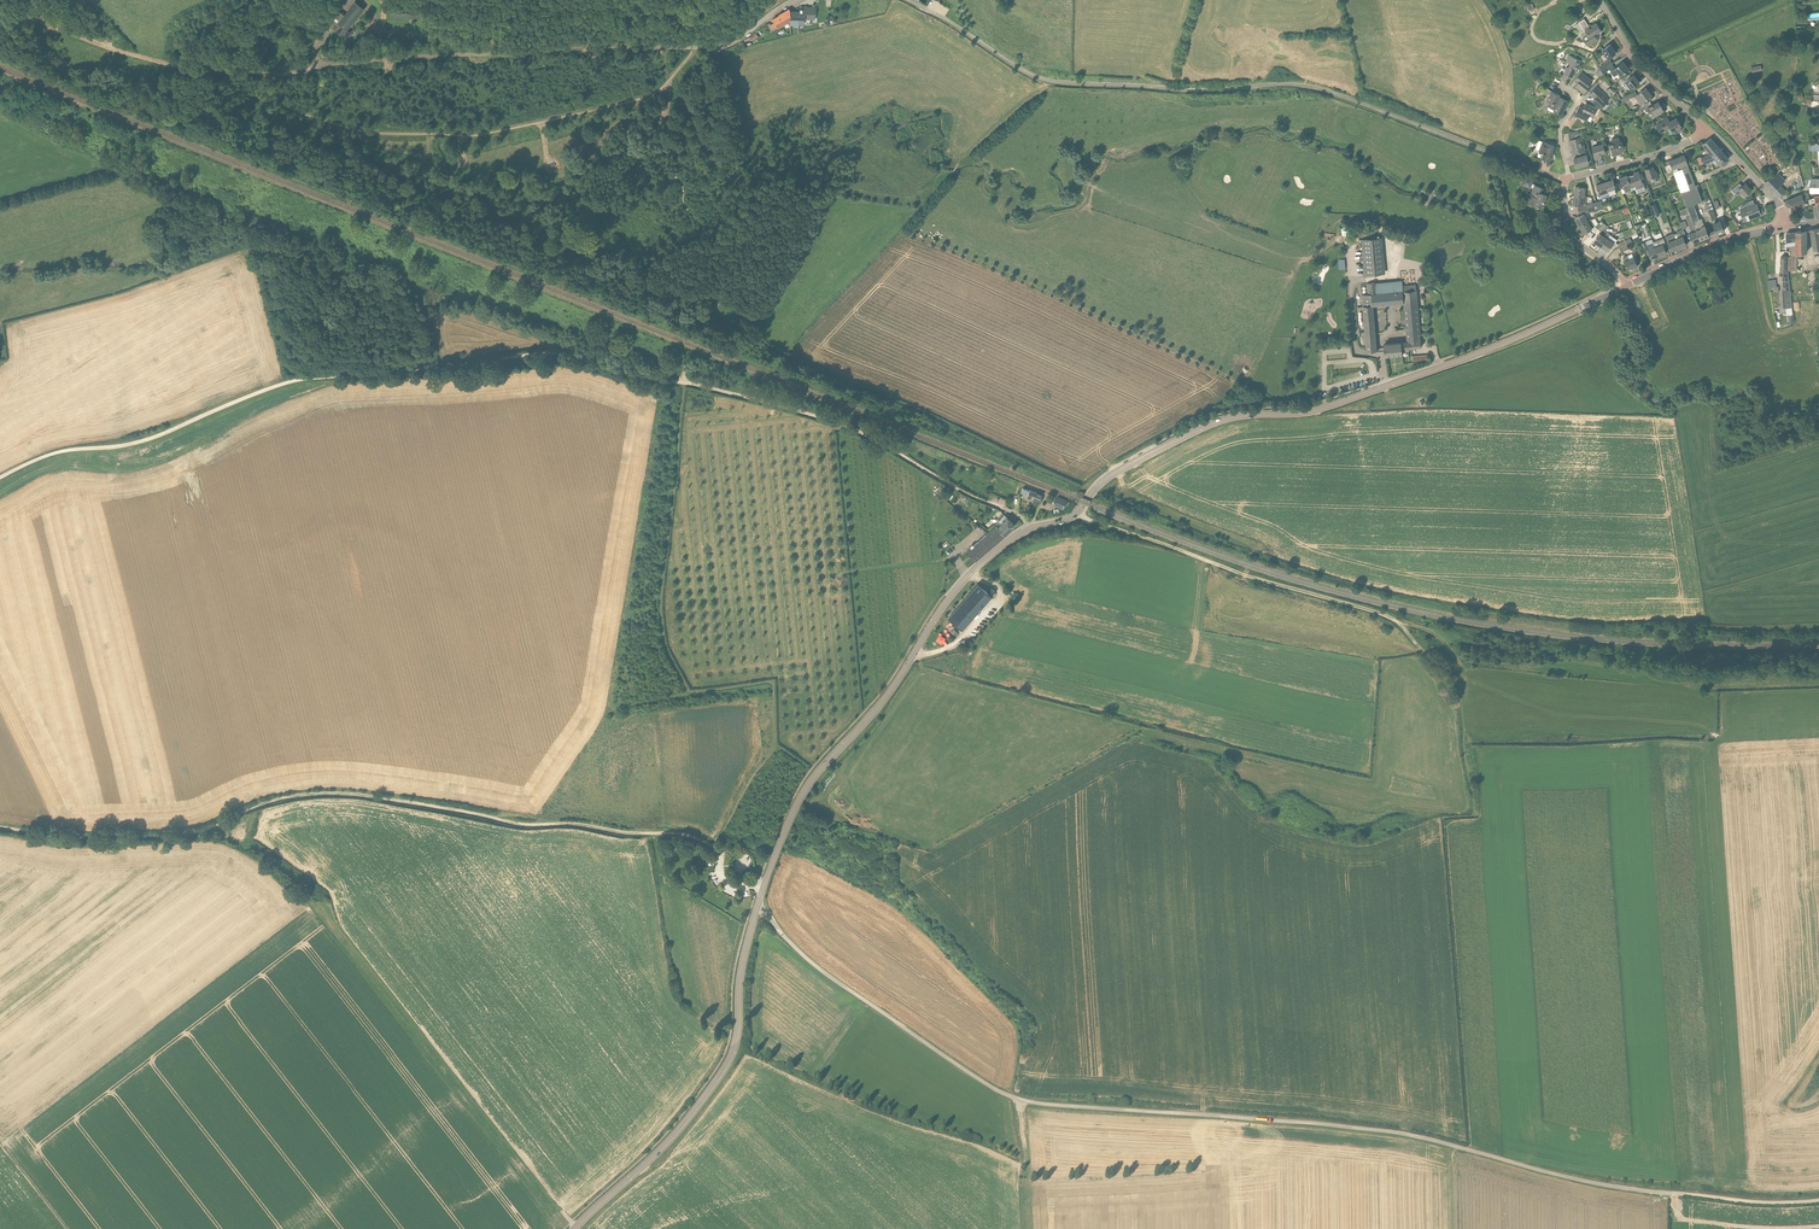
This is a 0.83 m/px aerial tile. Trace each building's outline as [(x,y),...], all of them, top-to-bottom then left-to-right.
[(364,9),(355,1),(354,2),(355,2),(344,15),(340,11),(333,20),(335,21),(330,26),(345,39),(350,33),(347,30),(364,9)] [(799,12),(799,19),(815,20),(815,8),(801,7),(801,12),(799,12)] [(421,18),(421,9),(412,9),(412,8),(409,8),(409,9),(391,8),(390,17),(409,18),(409,19),(412,19),(412,18),(421,18)] [(790,22),(790,12),(790,9),(778,15),(779,16),(772,19),(774,22),(777,28),(790,21),(790,22)] [(799,19),(799,12),(790,12),(790,22),(797,22),(797,19),(799,19)] [(1579,33),(1582,39),(1583,38),(1588,45),(1595,40),(1593,36),(1601,31),(1596,23),(1588,29),(1587,28),(1579,33)] [(758,37),(756,33),(749,38),(752,42),(758,37)] [(1602,50),(1607,58),(1615,53),(1610,45),(1602,50)] [(1578,72),(1581,65),(1579,64),(1581,61),(1570,56),(1567,62),(1568,63),(1563,72),(1566,74),(1567,74),(1569,75),(1572,77),(1576,71),(1578,72)] [(1618,74),(1619,76),(1624,72),(1625,73),(1626,72),(1625,72),(1629,69),(1623,62),(1618,66),(1610,72),(1614,77),(1618,74)] [(1584,92),(1590,85),(1589,85),(1593,80),(1582,72),(1576,80),(1579,82),(1576,85),(1584,92)] [(1625,82),(1631,89),(1640,83),(1634,75),(1625,82)] [(1601,84),(1599,86),(1611,97),(1615,93),(1614,91),(1612,92),(1610,92),(1607,89),(1606,85),(1605,82),(1603,81),(1600,78),(1597,81),(1601,84)] [(1601,108),(1607,102),(1604,99),(1607,97),(1597,87),(1590,94),(1596,99),(1593,101),(1601,108)] [(1635,97),(1641,105),(1648,102),(1646,99),(1651,95),(1646,88),(1638,95),(1635,97)] [(1560,99),(1558,98),(1559,95),(1552,92),(1547,101),(1550,102),(1548,106),(1554,109),(1553,110),(1561,114),(1562,112),(1562,111),(1567,101),(1561,98),(1560,99)] [(1621,99),(1624,103),(1630,98),(1628,95),(1621,99)] [(1812,101),(1811,101),(1810,103),(1818,103),(1818,96),(1812,95),(1812,101)] [(1639,108),(1641,113),(1645,111),(1649,111),(1653,118),(1661,113),(1660,112),(1663,110),(1659,102),(1652,105),(1650,102),(1639,108)] [(1591,118),(1596,109),(1586,103),(1583,109),(1579,107),(1575,114),(1587,120),(1588,116),(1591,118)] [(1669,122),(1667,118),(1661,121),(1662,122),(1657,125),(1661,133),(1671,127),(1669,125),(1668,123),(1669,122)] [(1669,125),(1671,127),(1674,134),(1681,130),(1680,126),(1681,126),(1676,118),(1669,122),(1668,123),(1669,125)] [(1586,137),(1585,135),(1585,132),(1580,132),(1580,133),(1569,133),(1569,134),(1570,140),(1569,140),(1573,153),(1574,158),(1576,166),(1589,163),(1581,138),(1586,137)] [(1622,142),(1622,140),(1620,141),(1619,136),(1611,138),(1612,143),(1609,143),(1609,144),(1609,145),(1609,146),(1611,147),(1613,154),(1621,152),(1620,148),(1623,148),(1621,142),(1622,142)] [(1712,155),(1701,158),(1702,164),(1716,159),(1713,156),(1720,150),(1711,138),(1703,144),(1712,155)] [(1542,157),(1549,160),(1554,146),(1543,142),(1539,151),(1544,153),(1543,153),(1544,154),(1543,157),(1542,157)] [(1606,156),(1604,150),(1603,143),(1592,146),(1595,159),(1604,156),(1606,156)] [(1713,156),(1716,159),(1712,161),(1716,166),(1719,163),(1721,165),(1728,159),(1720,150),(1713,156)] [(1688,166),(1684,155),(1669,160),(1671,166),(1674,171),(1688,166)] [(1668,172),(1673,170),(1669,160),(1665,162),(1668,172)] [(1654,182),(1659,180),(1656,170),(1654,171),(1653,166),(1645,169),(1648,178),(1653,177),(1654,182)] [(1674,171),(1681,191),(1696,186),(1688,166),(1674,171)] [(1642,180),(1641,180),(1639,171),(1633,173),(1634,175),(1627,177),(1631,187),(1635,185),(1637,188),(1644,186),(1642,180)] [(1765,183),(1773,190),(1779,197),(1785,191),(1779,185),(1785,180),(1778,173),(1768,179),(1765,183)] [(1547,195),(1542,194),(1544,189),(1535,186),(1536,185),(1532,183),(1533,180),(1531,179),(1532,176),(1529,174),(1527,178),(1525,177),(1523,182),(1526,183),(1525,186),(1530,188),(1530,187),(1534,188),(1530,198),(1534,200),(1532,204),(1542,208),(1547,195)] [(1631,187),(1627,177),(1626,175),(1620,177),(1623,188),(1624,188),(1625,192),(1632,190),(1631,187)] [(1812,178),(1811,178),(1809,187),(1810,187),(1809,193),(1814,193),(1818,193),(1818,178),(1812,178)] [(1605,182),(1608,193),(1609,195),(1616,193),(1617,193),(1615,189),(1616,189),(1613,179),(1608,181),(1605,182)] [(1600,196),(1608,193),(1605,182),(1601,183),(1596,184),(1599,194),(1600,194),(1600,196)] [(1731,190),(1734,193),(1739,189),(1745,195),(1751,189),(1745,183),(1742,186),(1739,183),(1731,190)] [(1704,200),(1700,191),(1698,185),(1696,186),(1681,191),(1687,207),(1700,240),(1712,235),(1710,232),(1708,233),(1705,225),(1704,225),(1702,219),(1710,216),(1704,200)] [(1584,197),(1585,189),(1579,188),(1579,187),(1575,187),(1574,192),(1575,192),(1575,196),(1584,197)] [(1809,198),(1809,195),(1807,192),(1799,195),(1801,202),(1808,200),(1814,197),(1809,198)] [(1797,203),(1801,202),(1799,195),(1785,201),(1789,206),(1797,203)] [(1586,197),(1584,197),(1575,196),(1574,199),(1573,205),(1583,206),(1583,205),(1585,205),(1586,197)] [(1818,204),(1818,197),(1814,197),(1808,200),(1809,206),(1813,204),(1818,204)] [(1704,200),(1710,216),(1712,220),(1716,218),(1713,210),(1714,209),(1709,198),(1704,200)] [(1741,207),(1742,209),(1740,210),(1744,221),(1761,215),(1760,214),(1760,215),(1758,210),(1762,208),(1760,204),(1757,205),(1756,204),(1755,204),(1753,200),(1750,201),(1741,207)] [(1654,217),(1660,215),(1655,203),(1650,205),(1654,217)] [(1790,207),(1795,211),(1801,206),(1797,203),(1789,206),(1790,207)] [(1814,212),(1810,212),(1803,208),(1801,206),(1795,211),(1796,213),(1802,217),(1805,219),(1818,218),(1818,204),(1813,204),(1814,212)] [(1693,243),(1700,240),(1687,207),(1685,208),(1688,217),(1686,218),(1690,229),(1692,228),(1693,231),(1689,233),(1693,243)] [(1580,226),(1588,221),(1583,213),(1575,218),(1578,223),(1580,226)] [(1598,229),(1604,224),(1601,220),(1595,226),(1591,220),(1588,221),(1580,226),(1582,229),(1581,229),(1584,234),(1590,230),(1593,233),(1598,229)] [(1716,229),(1714,230),(1716,234),(1724,231),(1720,220),(1713,223),(1716,229)] [(1601,232),(1607,226),(1604,224),(1598,229),(1601,232)] [(1810,230),(1811,236),(1813,251),(1818,250),(1818,228),(1810,230)] [(1683,236),(1686,235),(1683,229),(1677,231),(1678,234),(1674,235),(1673,235),(1678,248),(1686,245),(1683,236)] [(1790,252),(1790,256),(1797,254),(1807,252),(1806,230),(1805,230),(1805,231),(1802,231),(1796,232),(1797,246),(1795,246),(1789,246),(1790,252)] [(1598,244),(1601,246),(1607,238),(1610,235),(1608,232),(1603,235),(1599,233),(1594,241),(1598,244)] [(1789,246),(1795,246),(1797,246),(1796,232),(1786,233),(1786,241),(1786,252),(1788,252),(1790,252),(1789,246)] [(1673,235),(1674,235),(1673,233),(1665,236),(1671,251),(1678,248),(1673,235)] [(1403,240),(1399,239),(1400,237),(1398,236),(1396,242),(1408,245),(1410,238),(1404,237),(1403,240)] [(1620,248),(1627,245),(1627,244),(1634,241),(1632,237),(1618,244),(1620,248)] [(1607,238),(1601,246),(1604,248),(1608,251),(1614,243),(1607,238)] [(1653,243),(1658,256),(1666,253),(1663,246),(1666,245),(1663,238),(1653,242),(1654,242),(1653,243)] [(1382,239),(1362,241),(1365,276),(1385,274),(1382,239)] [(1658,256),(1653,243),(1647,245),(1645,242),(1641,243),(1645,253),(1648,251),(1651,259),(1658,256)] [(1623,257),(1627,269),(1637,265),(1634,257),(1629,259),(1628,255),(1623,257)] [(1787,256),(1780,257),(1779,275),(1782,275),(1783,291),(1782,291),(1782,297),(1791,296),(1789,281),(1788,271),(1787,271),(1787,256)] [(1774,287),(1774,291),(1780,291),(1779,286),(1777,286),(1776,279),(1768,279),(1769,287),(1774,287)] [(1416,284),(1402,285),(1401,281),(1367,284),(1367,294),(1362,295),(1363,306),(1366,346),(1367,352),(1376,351),(1376,345),(1372,305),(1403,303),(1407,342),(1401,342),(1384,344),(1385,356),(1402,354),(1402,352),(1408,351),(1408,348),(1421,347),(1421,341),(1416,284)] [(1793,324),(1794,321),(1792,307),(1786,308),(1786,316),(1788,315),(1789,325),(1793,324)] [(1022,488),(1021,493),(1027,495),(1027,497),(1035,501),(1035,499),(1041,501),(1043,497),(1041,496),(1041,495),(1036,494),(1036,492),(1029,490),(1029,491),(1022,488)] [(1063,509),(1066,501),(1057,497),(1055,501),(1054,500),(1052,504),(1063,509)] [(1013,524),(1013,523),(1004,515),(1000,520),(999,521),(1001,523),(997,528),(995,526),(991,529),(1000,539),(1005,535),(1006,535),(1005,535),(1009,531),(1009,530),(1010,529),(1011,529),(1013,526),(1013,527),(1013,526),(1013,525),(1013,524)] [(976,560),(1000,539),(991,529),(967,550),(973,556),(976,560)] [(992,596),(991,596),(988,593),(978,585),(948,619),(955,625),(962,630),(992,596)] [(954,628),(951,632),(957,637),(960,633),(954,628)]
